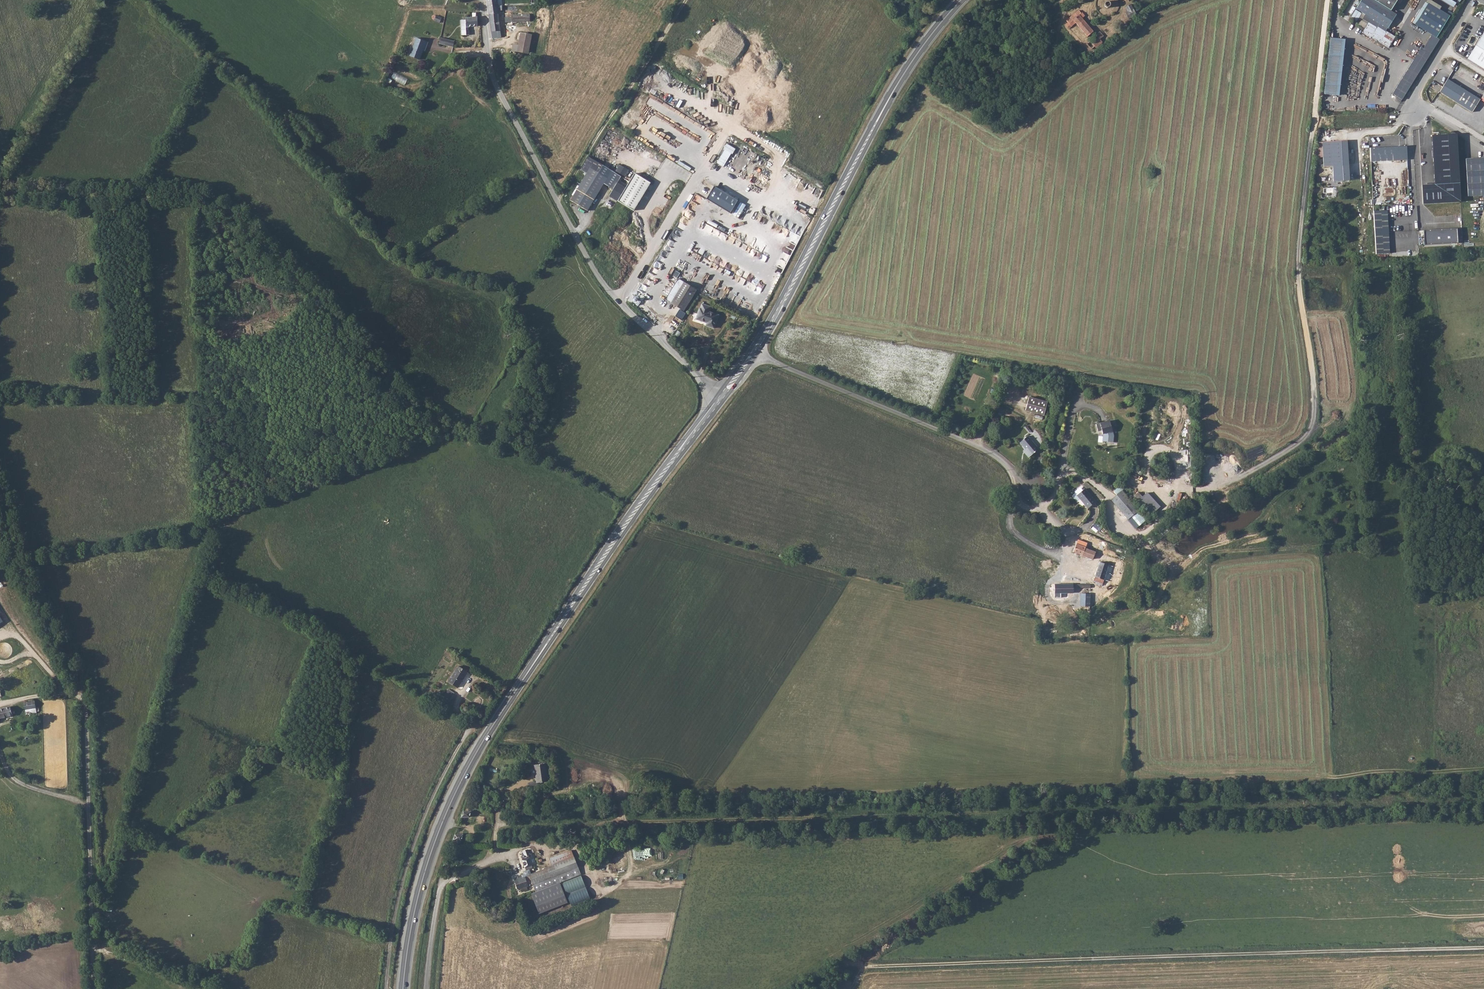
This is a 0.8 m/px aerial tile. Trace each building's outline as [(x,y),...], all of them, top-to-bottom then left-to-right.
[(487,15),(496,14),(496,10),(494,0),(485,0),(487,15)] [(1386,8),(1388,3),(1383,0),(1361,0),(1356,9),(1365,15),(1362,18),(1375,26),(1378,22),(1389,29),(1397,15),(1386,8)] [(1437,36),(1450,13),(1429,1),(1415,23),(1432,33),(1437,36)] [(1386,8),(1397,15),(1400,11),(1388,3),(1386,8)] [(1138,15),(1131,4),(1126,7),(1128,10),(1123,13),(1128,19),(1138,15)] [(1069,18),(1066,21),(1071,26),(1076,23),(1086,35),(1088,39),(1086,40),(1087,42),(1087,44),(1091,49),(1096,48),(1095,46),(1101,43),(1098,38),(1102,36),(1099,31),(1095,34),(1080,15),(1082,13),(1079,10),(1069,17),(1069,18)] [(528,18),(528,12),(510,14),(510,16),(504,17),(505,24),(512,23),(511,21),(528,18)] [(496,14),(487,15),(489,28),(491,38),(500,36),(497,24),(501,23),(501,17),(497,18),(496,14)] [(475,28),(474,18),(462,19),(462,22),(458,23),(458,34),(459,34),(459,38),(466,38),(466,34),(465,34),(466,29),(475,28)] [(509,45),(524,51),(528,34),(521,31),(516,43),(511,41),(509,45)] [(1466,58),(1483,69),(1483,32),(1483,31),(1466,58)] [(1403,99),(1439,37),(1437,36),(1432,33),(1422,48),(1420,47),(1393,93),(1403,99)] [(1330,36),(1324,93),(1336,94),(1342,38),(1330,36)] [(416,65),(422,45),(413,42),(407,61),(416,65)] [(401,82),(403,76),(394,72),(392,79),(401,82)] [(1471,111),(1479,98),(1446,78),(1438,90),(1471,111)] [(1347,141),(1322,143),(1324,168),(1333,167),(1334,182),(1350,181),(1347,141)] [(1408,145),(1371,147),(1371,161),(1409,159),(1408,145)] [(1466,158),(1469,195),(1483,194),(1483,157),(1466,158)] [(626,177),(630,170),(619,164),(616,170),(626,177)] [(570,200),(587,210),(607,178),(590,168),(570,200)] [(634,172),(629,180),(618,200),(635,210),(643,196),(642,196),(650,182),(642,177),(634,172)] [(650,182),(642,196),(643,196),(651,182),(642,177),(650,182)] [(715,185),(707,199),(731,213),(739,200),(715,185)] [(1388,210),(1374,211),(1376,254),(1390,253),(1388,210)] [(666,299),(683,310),(697,290),(679,279),(666,299)] [(749,288),(752,283),(746,280),(743,285),(749,288)] [(710,313),(712,307),(702,304),(696,320),(707,323),(706,327),(714,330),(719,317),(710,313)] [(1027,410),(1046,417),(1051,404),(1032,398),(1027,410)] [(1109,418),(1096,421),(1098,427),(1102,426),(1104,433),(1103,438),(1113,439),(1113,432),(1109,418)] [(1026,448),(1032,456),(1040,450),(1029,436),(1022,442),(1026,448)] [(1030,458),(1032,456),(1026,448),(1024,451),(1030,458)] [(1181,460),(1189,460),(1189,449),(1181,449),(1181,460)] [(1051,485),(1044,481),(1039,489),(1046,493),(1051,485)] [(1128,519),(1139,509),(1123,490),(1120,485),(1115,490),(1115,492),(1117,495),(1111,500),(1128,519)] [(1077,495),(1088,509),(1096,503),(1085,489),(1077,495)] [(1147,492),(1143,496),(1138,491),(1134,496),(1152,514),(1161,506),(1147,492)] [(1096,523),(1091,528),(1097,532),(1101,527),(1096,523)] [(1101,554),(1096,552),(1089,549),(1091,544),(1079,539),(1074,551),(1098,560),(1101,554)] [(1097,584),(1103,586),(1107,573),(1113,574),(1115,569),(1108,567),(1110,561),(1101,558),(1098,565),(1099,566),(1094,580),(1098,581),(1097,584)] [(1068,591),(1055,592),(1055,597),(1057,597),(1057,616),(1066,617),(1066,615),(1079,615),(1079,607),(1068,605),(1068,591)] [(456,689),(466,673),(456,667),(446,683),(456,689)] [(449,689),(445,696),(451,699),(455,692),(449,689)] [(24,702),(27,714),(37,711),(35,700),(24,702)] [(10,715),(9,707),(0,708),(0,717),(10,715)] [(531,768),(535,785),(545,783),(542,766),(531,768)] [(452,837),(447,850),(456,849),(457,846),(460,846),(461,844),(458,843),(460,837),(452,837)] [(520,865),(524,874),(531,872),(530,869),(534,867),(532,859),(530,856),(528,857),(526,853),(519,858),(520,865)] [(530,889),(533,897),(579,878),(571,861),(526,879),(530,889)] [(530,889),(526,879),(511,883),(515,893),(517,892),(519,896),(524,894),(523,892),(530,889)]
